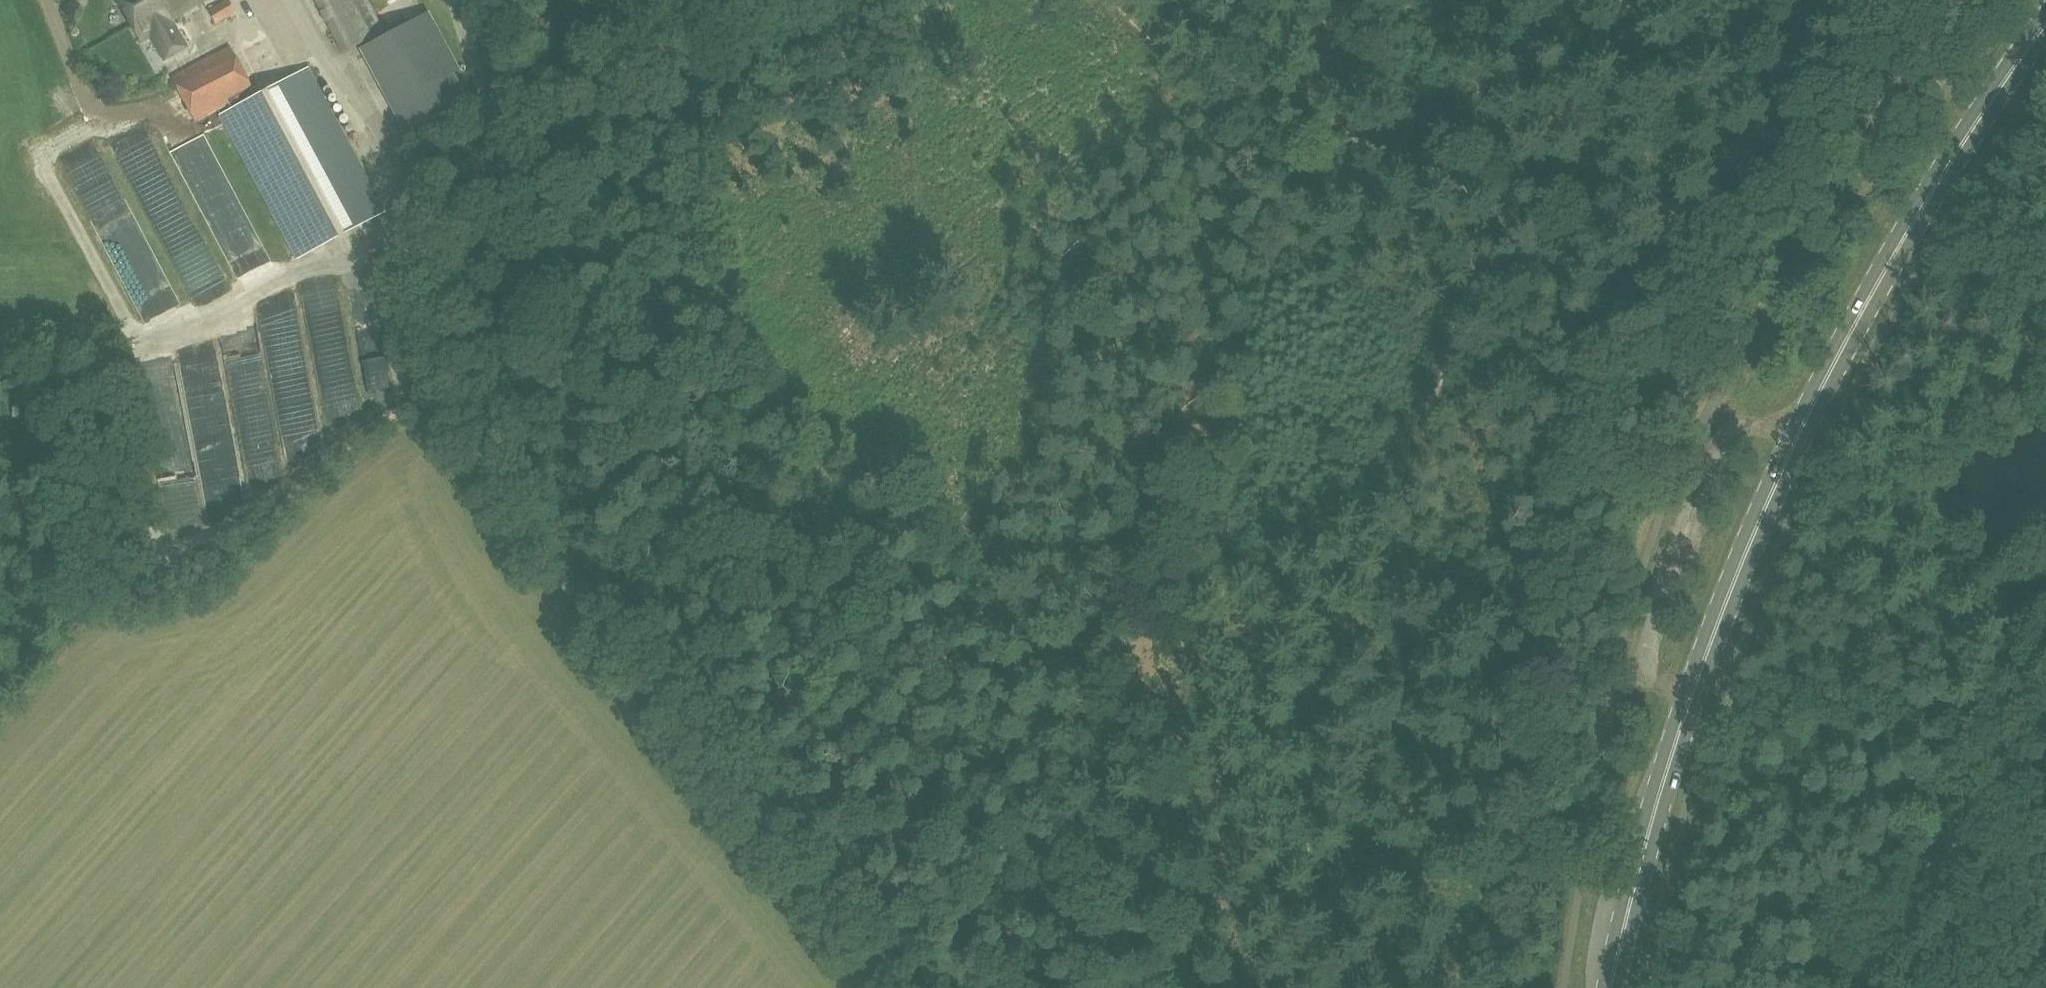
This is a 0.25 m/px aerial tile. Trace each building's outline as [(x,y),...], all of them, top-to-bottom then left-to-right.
[(167,61),(189,47),(172,19),(203,0),(116,0),(143,43),(153,37),(167,61)] [(228,0),(226,0),(207,11),(215,24),(235,12),(228,0)] [(341,54),(384,31),(367,0),(313,0),(341,54)] [(242,11),(221,22),(229,37),(250,26),(242,11)] [(359,48),(409,143),(472,110),(454,74),(460,71),(429,11),(359,48)] [(194,122),(228,104),(252,91),(230,48),(171,79),(194,122)] [(384,212),(362,171),(308,69),(255,97),(252,91),(228,104),(232,110),(223,115),(273,209),(298,257),(384,212)] [(403,377),(379,379),(380,394),(404,392),(403,377)] [(365,382),(337,383),(338,413),(366,412),(365,382)] [(13,410),(13,422),(22,422),(22,410),(13,410)] [(302,416),(307,454),(317,453),(315,436),(329,434),(326,413),(302,416)]
